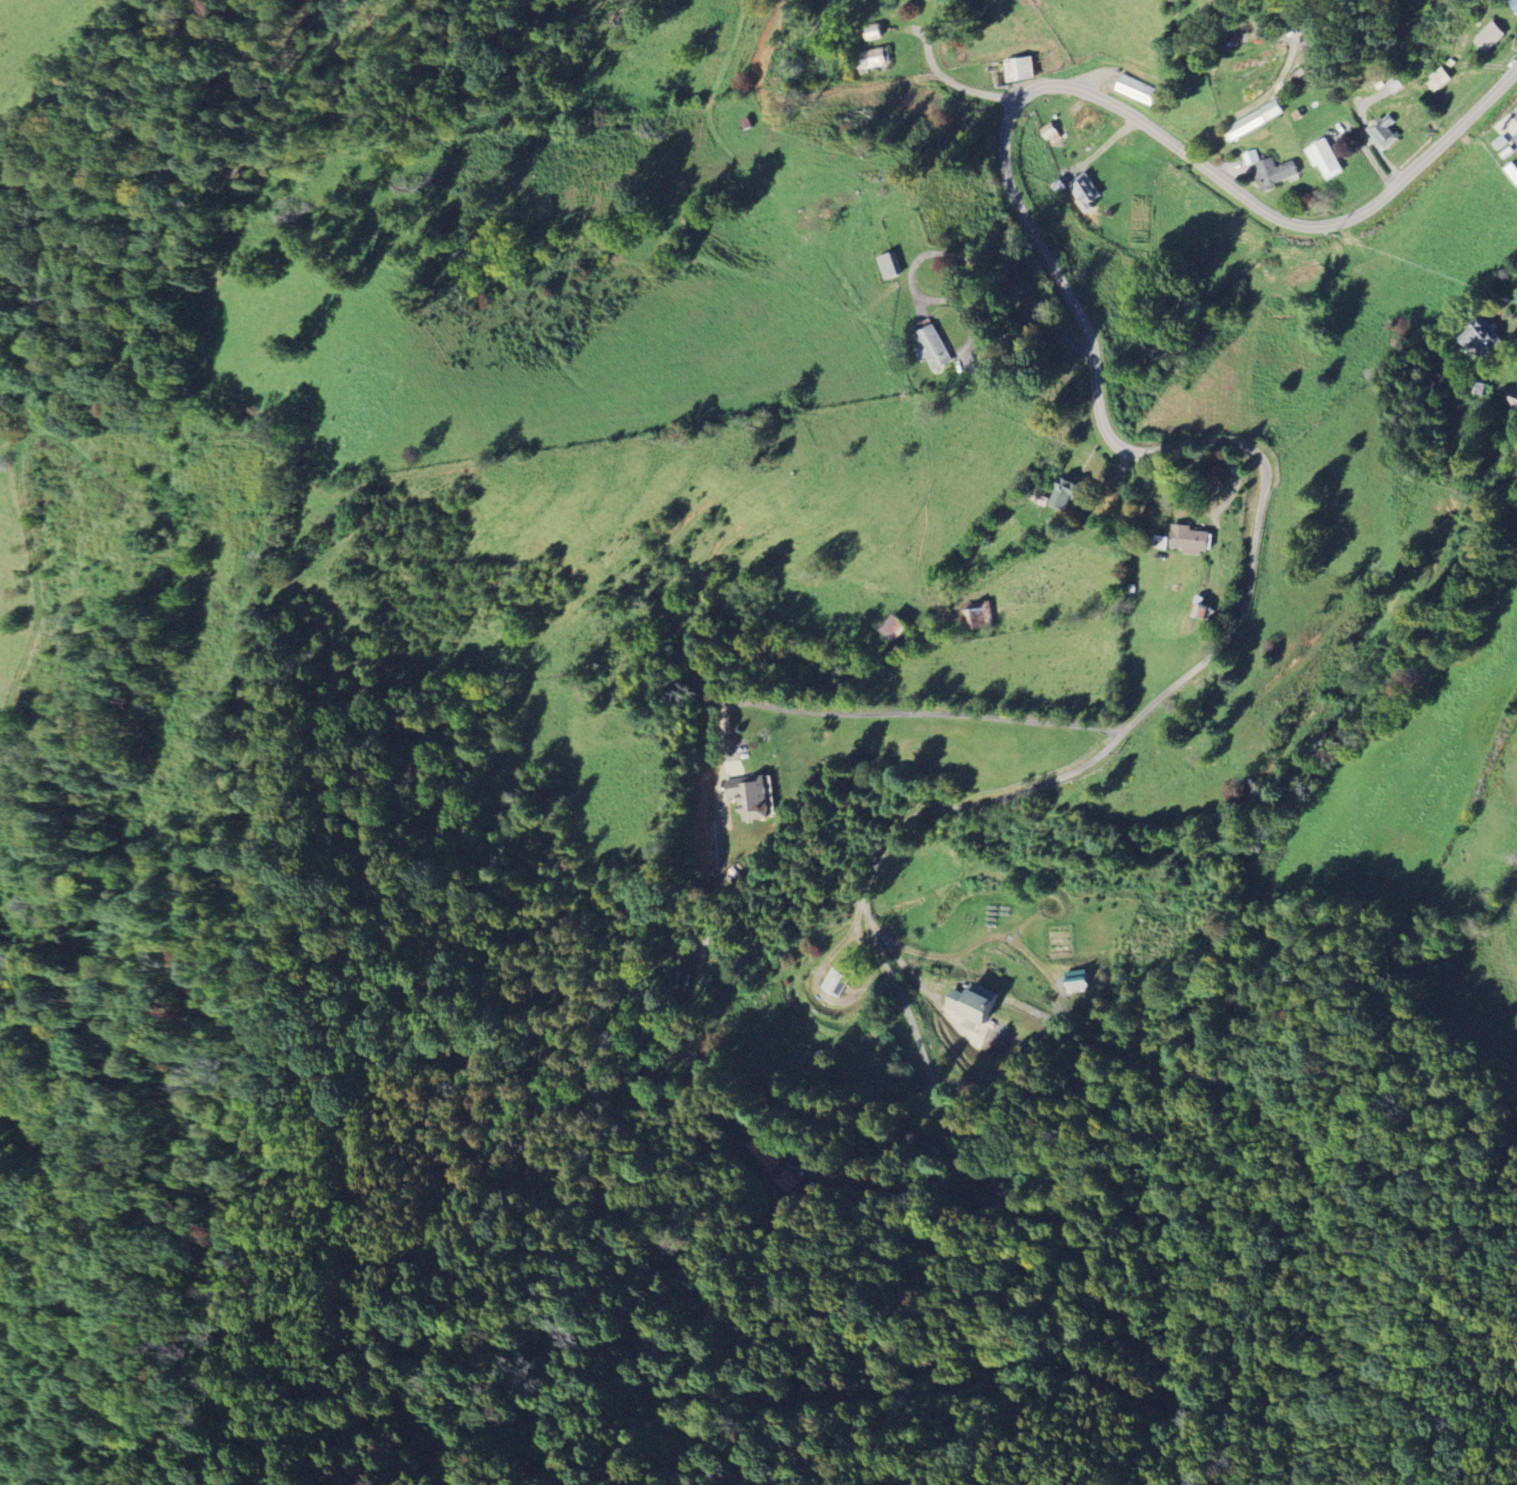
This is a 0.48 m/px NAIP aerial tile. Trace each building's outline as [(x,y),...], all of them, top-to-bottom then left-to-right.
[(1508,33),(1489,54),(1475,41),(1493,21),(1508,33)] [(889,46),(860,53),(863,69),(893,63),(889,46)] [(1041,79),(1037,57),(1008,62),(1012,83),(1041,79)] [(1437,93),(1430,83),(1447,70),(1454,80),(1437,93)] [(1396,95),(1405,85),(1395,76),(1386,85),(1396,95)] [(1156,104),(1161,87),(1123,77),(1118,94),(1156,104)] [(1287,114),(1281,100),(1264,107),(1270,122),(1287,114)] [(1269,126),(1263,112),(1227,127),(1232,141),(1269,126)] [(1388,151),(1401,139),(1392,128),(1399,122),(1390,112),(1370,130),(1388,151)] [(1044,129),(1055,148),(1066,142),(1055,122),(1044,129)] [(1347,174),(1331,138),(1307,149),(1316,168),(1323,165),(1330,181),(1347,174)] [(1303,176),(1297,161),(1279,168),(1274,158),(1263,162),(1259,150),(1247,154),(1262,192),(1303,176)] [(1515,162),(1516,165),(1516,182),(1507,169),(1515,162)] [(1089,217),(1101,210),(1096,202),(1105,198),(1089,172),(1069,184),(1089,217)] [(904,276),(895,252),(877,259),(886,282),(904,276)] [(923,349),(917,351),(921,361),(929,357),(935,372),(954,364),(937,322),(916,331),(923,349)] [(1489,361),(1507,343),(1491,326),(1473,344),(1489,361)] [(1200,531),(1200,525),(1182,524),(1181,548),(1193,548),(1193,553),(1220,554),(1220,531),(1200,531)] [(982,629),(994,628),(992,607),(981,608),(982,629)] [(886,631),(899,643),(913,627),(901,616),(886,631)] [(776,819),(772,776),(726,780),(728,798),(742,797),(744,822),(776,819)] [(837,999),(853,979),(836,967),(821,986),(837,999)] [(1074,994),(1096,991),(1093,970),(1070,973),(1074,994)] [(1007,996),(979,984),(973,996),(957,989),(949,1008),(962,1014),(958,1023),(972,1029),(976,1020),(994,1027),(1007,996)] [(801,1182),(788,1169),(775,1181),(788,1194),(801,1182)]
